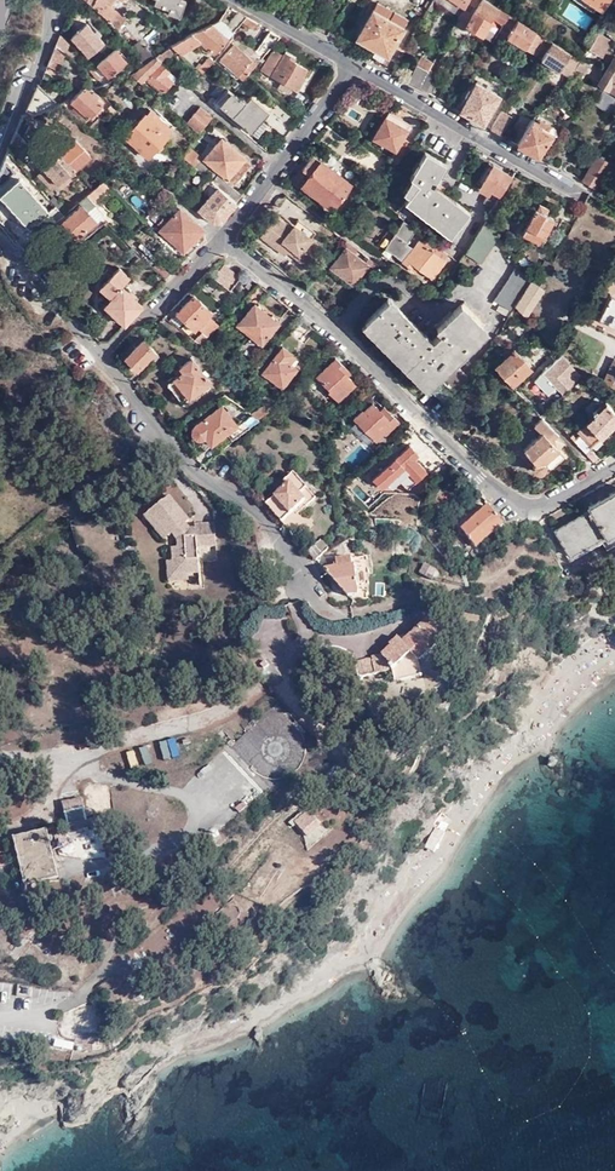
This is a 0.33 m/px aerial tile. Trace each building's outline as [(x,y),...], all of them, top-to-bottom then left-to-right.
[(108,16),(117,30),(126,17),(110,4),(113,0),(86,0),(108,16)] [(152,2),(151,4),(178,18),(185,1),(184,0),(148,0),(152,2)] [(461,14),(464,8),(465,6),(456,0),(437,0),(461,14)] [(500,32),(510,15),(486,0),(474,0),(479,3),(473,14),(464,8),(461,14),(457,20),(494,41),(500,32)] [(600,8),(606,0),(586,0),(600,8)] [(608,14),(614,3),(614,1),(614,0),(606,0),(600,8),(608,14)] [(391,11),(377,3),(356,38),(387,56),(408,21),(394,13),(389,21),(386,19),(391,11)] [(180,42),(173,46),(181,53),(200,40),(218,56),(226,45),(235,33),(234,31),(246,16),(238,11),(227,24),(220,18),(218,18),(211,27),(208,29),(180,42)] [(322,31),(330,18),(320,12),(312,25),(322,31)] [(500,32),(508,36),(518,21),(510,15),(500,32)] [(259,23),(247,17),(243,22),(255,29),(259,23)] [(180,42),(208,29),(211,27),(218,18),(191,33),(179,40),(180,42)] [(85,55),(100,44),(95,37),(98,34),(88,21),(69,35),(85,55)] [(536,53),(537,51),(545,38),(518,21),(508,36),(536,53)] [(258,43),(268,51),(280,36),(269,30),(258,43)] [(612,38),(600,31),(591,46),(603,53),(612,38)] [(71,48),(59,35),(56,44),(71,60),(75,56),(69,49),(71,48)] [(221,58),(244,78),(262,56),(238,35),(229,45),(230,47),(221,58)] [(545,55),(552,42),(545,38),(537,51),(545,55)] [(142,63),(153,55),(145,44),(140,47),(136,40),(127,45),(136,57),(137,56),(142,63)] [(562,70),(571,54),(552,42),(545,55),(543,58),(562,70)] [(173,51),(170,47),(168,46),(139,66),(131,72),(139,81),(160,60),(172,52),(173,51)] [(127,61),(115,48),(97,64),(109,77),(112,74),(116,77),(121,73),(118,69),(127,61)] [(261,70),(280,81),(277,87),(289,94),(293,88),(297,90),(305,77),(303,76),(307,68),(293,59),(294,57),(285,51),(283,54),(273,48),(261,70)] [(575,70),(581,60),(571,54),(562,70),(572,76),(575,70)] [(197,68),(202,72),(214,60),(209,55),(197,68)] [(419,87),(427,72),(434,61),(422,55),(408,81),(419,87)] [(600,81),(614,91),(614,57),(600,81)] [(591,64),(581,60),(575,70),(584,75),(591,64)] [(176,77),(161,63),(147,77),(150,80),(149,82),(151,84),(153,81),(163,90),(176,77)] [(419,87),(427,92),(436,78),(427,72),(419,87)] [(25,110),(26,112),(31,118),(57,105),(37,82),(25,110)] [(462,112),(485,125),(502,97),(493,91),(495,88),(490,86),(488,89),(478,83),(462,112)] [(177,92),(168,100),(183,117),(203,99),(191,86),(181,96),(177,92)] [(89,119),(104,105),(85,87),(70,101),(89,119)] [(218,103),(256,135),(266,123),(261,119),(269,110),(250,94),(246,99),(240,94),(239,96),(234,91),(233,92),(230,90),(218,103)] [(461,100),(464,94),(458,90),(454,96),(461,100)] [(207,100),(212,105),(217,99),(212,95),(207,100)] [(198,134),(213,118),(199,107),(185,123),(198,134)] [(492,129),(502,135),(513,117),(502,111),(492,129)] [(126,137),(148,157),(168,135),(166,133),(170,129),(151,112),(147,117),(145,116),(126,137)] [(390,114),(387,118),(409,131),(411,128),(390,114)] [(518,144),(540,157),(556,129),(534,117),(518,144)] [(391,159),(400,166),(413,145),(404,139),(409,131),(387,118),(375,138),(396,152),(391,159)] [(101,124),(94,130),(109,144),(115,137),(101,124)] [(60,186),(70,178),(66,173),(88,153),(74,137),(35,172),(49,188),(56,182),(60,186)] [(237,201),(243,193),(233,184),(239,177),(234,173),(244,161),(245,159),(221,140),(204,162),(200,158),(201,157),(188,146),(180,155),(185,160),(213,182),(237,201)] [(166,182),(185,160),(180,155),(162,178),(166,182)] [(332,209),(351,185),(321,162),(322,161),(314,155),(302,169),(304,171),(297,180),(302,185),(301,186),(332,209)] [(446,169),(426,156),(410,181),(413,182),(404,194),(409,199),(407,202),(450,241),(470,218),(443,195),(446,191),(435,184),(446,169)] [(601,192),(608,181),(602,177),(606,172),(609,174),(614,166),(598,157),(584,182),(601,192)] [(234,173),(239,177),(248,165),(244,161),(234,173)] [(500,198),(513,178),(494,167),(480,192),(489,198),(492,194),(500,198)] [(464,175),(461,180),(475,189),(478,184),(464,175)] [(37,222),(44,231),(56,220),(18,177),(3,191),(9,198),(5,201),(30,228),(37,222)] [(97,190),(105,182),(102,179),(93,186),(97,190)] [(99,193),(108,185),(105,182),(97,190),(99,193)] [(221,222),(237,201),(213,182),(205,191),(210,196),(198,210),(214,224),(221,222)] [(5,201),(9,198),(3,191),(0,193),(0,198),(4,202),(5,201)] [(88,196),(80,202),(83,205),(59,223),(68,235),(72,232),(77,238),(100,219),(90,208),(95,204),(88,196)] [(539,244),(554,219),(545,214),(549,208),(541,203),(537,210),(536,209),(521,233),(539,244)] [(463,241),(470,246),(484,224),(493,210),(487,206),(463,241)] [(204,229),(180,208),(173,215),(161,229),(160,230),(183,252),(185,250),(204,229)] [(161,229),(173,215),(168,210),(156,223),(161,229)] [(278,215),(275,218),(291,229),(294,226),(278,215)] [(291,229),(275,218),(261,238),(286,256),(289,252),(305,264),(319,245),(311,239),(294,226),(291,229)] [(294,226),(311,239),(315,234),(298,221),(294,226)] [(445,259),(449,255),(427,238),(423,243),(420,240),(414,249),(407,244),(417,231),(404,221),(395,234),(396,236),(385,250),(412,269),(415,265),(418,268),(432,278),(446,261),(445,259)] [(470,246),(464,257),(480,267),(497,240),(484,224),(470,246)] [(205,240),(204,229),(185,250),(190,255),(205,240)] [(354,284),(368,265),(346,248),(331,266),(354,284)] [(545,277),(553,263),(544,258),(536,274),(532,270),(527,275),(529,277),(530,279),(538,284),(543,276),(545,277)] [(161,260),(153,268),(166,280),(173,273),(161,260)] [(529,277),(527,275),(515,261),(494,297),(510,307),(529,277)] [(230,290),(240,277),(226,264),(214,277),(230,290)] [(119,317),(125,323),(143,305),(121,285),(129,276),(119,267),(101,286),(111,295),(104,303),(119,317)] [(527,317),(544,289),(530,280),(512,308),(527,317)] [(285,331),(299,316),(288,308),(281,317),(260,299),(267,291),(258,283),(247,296),(255,304),(236,326),(260,346),(277,325),(285,331)] [(611,292),(601,309),(599,310),(596,315),(596,317),(600,320),(604,318),(614,324),(614,295),(611,292)] [(195,339),(201,344),(219,325),(210,316),(213,313),(195,295),(177,314),(194,331),(196,329),(200,333),(195,339)] [(488,325),(465,301),(453,314),(450,311),(435,325),(442,333),(432,341),(389,298),(366,321),(430,387),(439,378),(456,395),(467,378),(452,362),(488,325)] [(102,333),(109,340),(125,323),(119,317),(102,333)] [(300,343),(310,331),(298,320),(287,332),(300,343)] [(155,351),(143,337),(125,357),(137,370),(155,351)] [(281,387),(299,365),(292,359),(294,356),(282,346),(262,372),(281,387)] [(512,351),(494,369),(512,389),(521,380),(519,377),(529,368),(512,351)] [(575,382),(581,376),(561,355),(533,382),(547,396),(555,388),(562,396),(576,384),(575,382)] [(172,378),(187,397),(210,380),(192,356),(179,366),(182,370),(172,378)] [(614,375),(614,357),(613,356),(605,370),(614,375)] [(349,369),(337,357),(317,375),(331,390),(329,392),(339,402),(357,385),(346,372),(349,369)] [(605,370),(598,383),(614,393),(614,375),(605,370)] [(182,401),(187,397),(172,378),(167,382),(182,401)] [(234,440),(251,426),(244,418),(238,423),(221,402),(194,426),(193,430),(194,435),(197,438),(201,439),(207,437),(213,444),(227,432),(234,440)] [(386,433),(399,420),(385,406),(381,409),(373,402),(364,411),(363,410),(355,418),(376,440),(385,431),(386,433)] [(250,411),(256,416),(263,408),(258,403),(250,411)] [(601,458),(591,447),(600,438),(599,437),(614,423),(614,413),(606,403),(597,412),(594,410),(591,413),(593,416),(585,423),(586,425),(574,436),(572,435),(570,437),(594,462),(601,458)] [(547,438),(554,432),(541,418),(534,426),(541,433),(523,450),(536,463),(534,466),(533,469),(534,473),(538,475),(543,475),(546,471),(547,467),(545,463),(558,450),(547,438)] [(384,494),(403,475),(414,486),(430,470),(416,457),(420,454),(408,441),(369,479),(384,494)] [(356,464),(369,453),(361,444),(348,455),(356,464)] [(265,501),(284,521),(308,500),(310,503),(317,497),(296,473),(265,501)] [(589,505),(591,509),(557,529),(571,555),(606,535),(607,536),(614,532),(614,490),(589,505)] [(197,545),(215,544),(213,522),(195,523),(195,526),(189,527),(185,522),(189,518),(169,494),(144,515),(164,538),(172,532),(176,538),(177,546),(171,546),(172,560),(166,560),(167,573),(188,572),(199,571),(197,545)] [(478,547),(504,523),(488,504),(461,528),(478,547)] [(317,559),(329,548),(321,539),(309,550),(317,559)] [(327,569),(351,597),(371,593),(370,555),(340,558),(340,563),(336,563),(336,567),(327,569)] [(433,580),(437,570),(424,563),(419,573),(433,580)] [(167,580),(188,579),(188,572),(167,573),(167,580)] [(446,636),(429,617),(403,641),(398,635),(389,642),(390,643),(380,653),(371,655),(371,656),(356,659),(359,676),(393,668),(396,680),(422,673),(419,660),(446,636)] [(91,812),(112,810),(110,783),(89,784),(91,812)] [(68,823),(89,819),(84,797),(63,800),(68,823)] [(308,835),(322,822),(308,808),(294,821),(308,835)] [(434,825),(424,845),(434,850),(444,830),(434,825)] [(13,839),(25,886),(58,877),(47,830),(13,839)] [(89,837),(74,841),(79,857),(94,853),(89,837)] [(71,1035),(71,1016),(62,1017),(62,1035),(71,1035)] [(54,1049),(73,1052),(74,1042),(55,1040),(54,1049)] [(61,1061),(71,1062),(72,1052),(62,1051),(61,1061)]
